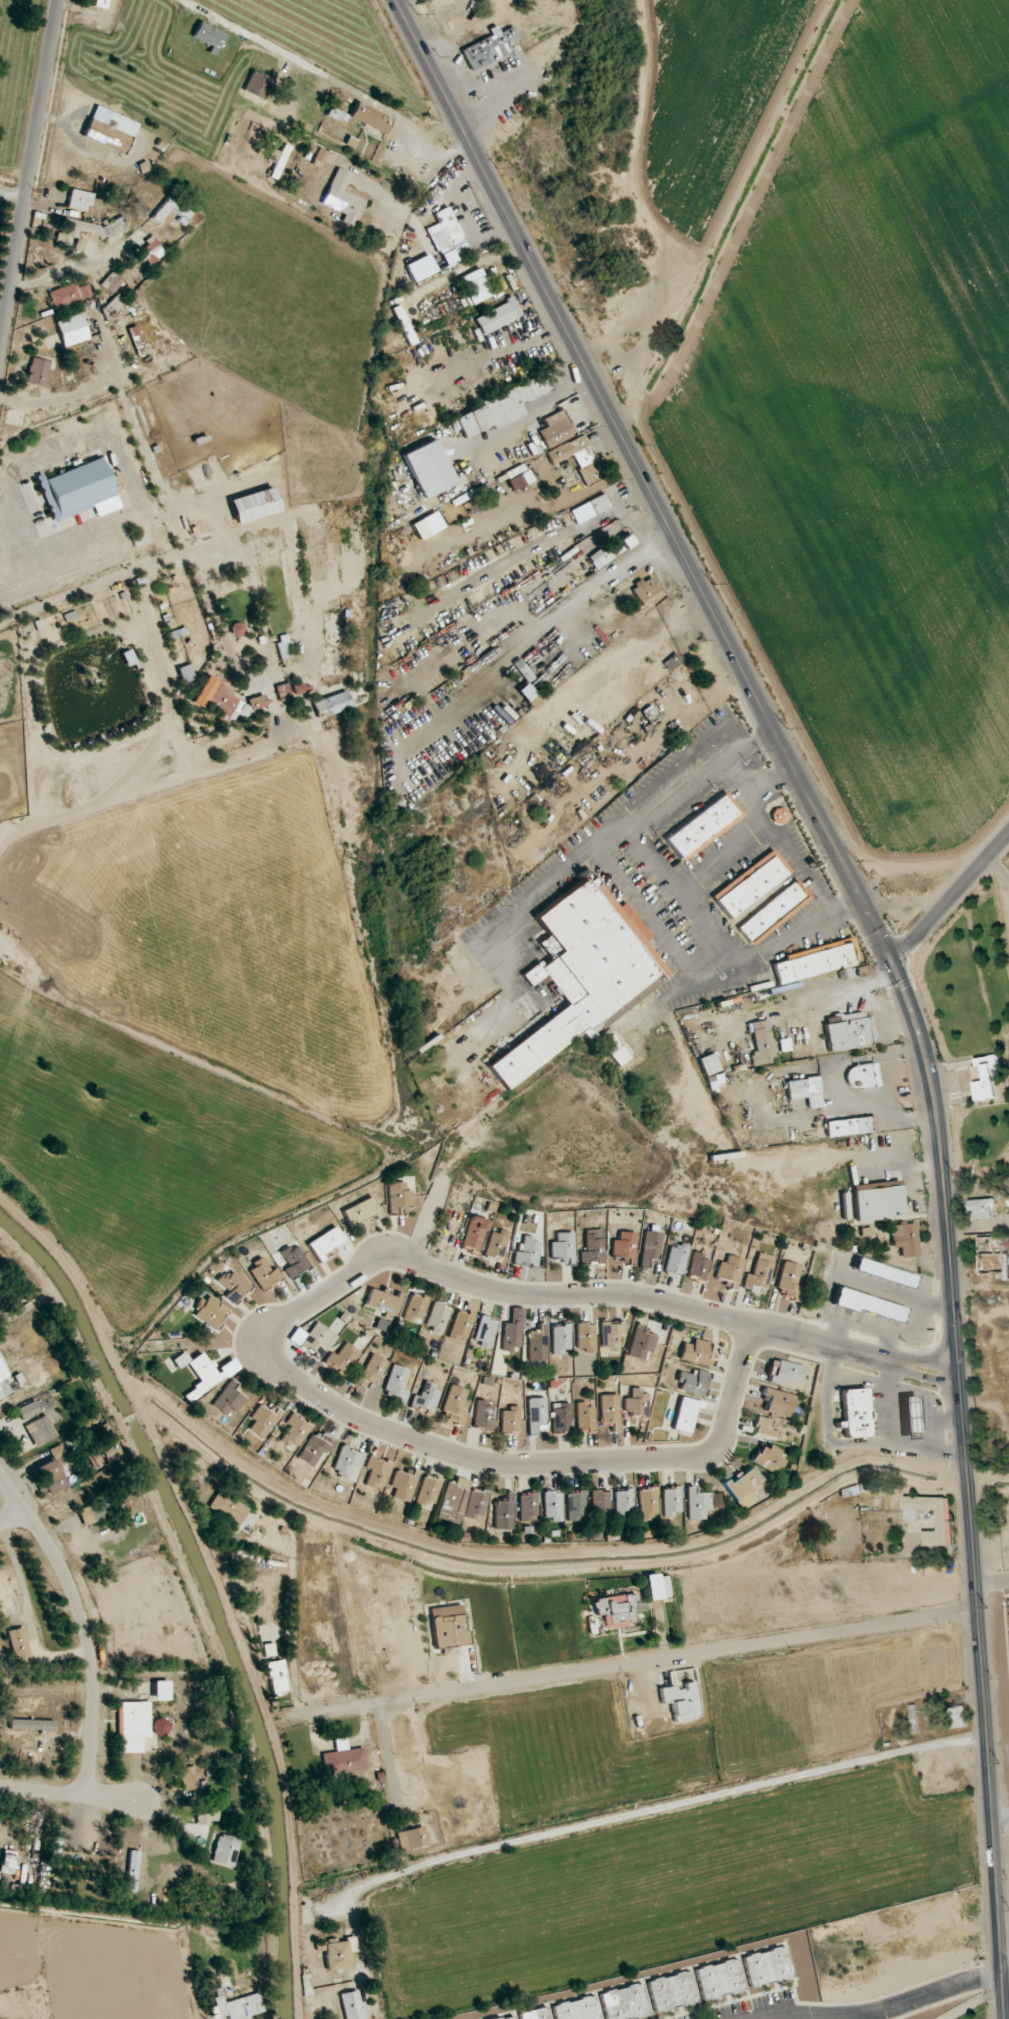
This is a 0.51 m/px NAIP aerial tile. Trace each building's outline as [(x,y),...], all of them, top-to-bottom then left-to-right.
[(107,9),(108,0),(95,0),(94,7),(107,9)] [(226,33),(199,22),(193,38),(211,45),(208,53),(216,57),(226,33)] [(471,72),(515,51),(511,42),(519,39),(513,26),(500,33),(496,25),(488,29),(491,35),(460,50),(471,72)] [(243,91),(263,100),(272,79),(253,70),(243,91)] [(384,135),(392,118),(358,102),(350,118),(384,135)] [(90,117),(83,139),(126,154),(137,124),(118,117),(115,126),(90,117)] [(326,151),(317,149),(313,165),(322,167),(326,151)] [(367,195),(347,187),(352,174),(336,168),(321,205),(345,215),(342,222),(354,227),(367,195)] [(67,208),(89,212),(92,194),(71,189),(67,208)] [(158,224),(171,209),(180,217),(177,220),(183,226),(193,214),(169,196),(151,218),(158,224)] [(427,228),(444,267),(470,255),(448,207),(433,214),(438,223),(427,228)] [(129,227),(123,216),(101,228),(106,239),(129,227)] [(84,252),(86,242),(96,244),(100,225),(65,219),(62,235),(77,238),(75,250),(84,252)] [(167,258),(154,237),(138,248),(152,268),(167,258)] [(492,297),(482,269),(461,276),(471,304),(492,297)] [(111,295),(124,281),(113,271),(100,285),(111,295)] [(53,309),(92,297),(89,284),(75,288),(74,284),(48,291),(53,309)] [(474,319),(483,336),(522,315),(513,298),(474,319)] [(56,321),(64,347),(89,339),(81,313),(56,321)] [(138,355),(148,351),(138,325),(127,329),(138,355)] [(526,416),(521,403),(551,391),(545,377),(447,417),(454,432),(461,429),(464,438),(492,427),(493,429),(526,416)] [(538,431),(547,449),(575,435),(562,409),(543,419),(547,427),(538,431)] [(402,454),(421,499),(455,484),(436,439),(402,454)] [(39,480),(53,522),(117,499),(103,458),(39,480)] [(532,483),(525,464),(504,472),(512,491),(532,483)] [(115,491),(123,488),(118,475),(110,478),(115,491)] [(229,500),(237,525),(280,512),(273,487),(229,500)] [(577,524),(611,507),(604,494),(570,511),(577,524)] [(411,524),(420,541),(444,527),(435,511),(411,524)] [(597,571),(634,543),(626,532),(589,560),(597,571)] [(630,588),(642,608),(663,595),(651,576),(630,588)] [(292,658),(289,634),(280,636),(281,642),(277,643),(279,659),(292,658)] [(195,680),(190,664),(178,668),(182,683),(195,680)] [(192,703),(203,708),(208,697),(221,703),(217,710),(243,723),(251,707),(238,701),(241,694),(205,676),(192,703)] [(276,686),(279,700),(294,696),(291,682),(276,686)] [(518,691),(531,706),(540,698),(526,683),(518,691)] [(313,702),(319,718),(352,707),(346,691),(313,702)] [(251,712),(268,706),(265,695),(247,700),(251,712)] [(681,862),(662,838),(727,791),(745,813),(681,862)] [(770,813),(776,826),(790,820),(784,806),(770,813)] [(728,915),(716,900),(771,855),(789,875),(728,915)] [(674,973),(648,941),(654,934),(619,895),(612,909),(590,872),(533,920),(559,951),(525,976),(551,1013),(489,1067),(506,1092),(674,973)] [(751,944),(736,928),(794,882),(811,897),(751,944)] [(778,984),(778,963),(850,940),(857,965),(778,984)] [(829,1052),(870,1046),(866,1011),(824,1017),(829,1052)] [(776,1061),(767,1019),(750,1023),(756,1052),(749,1054),(751,1066),(776,1061)] [(697,1059),(704,1076),(719,1070),(712,1053),(697,1059)] [(978,1101),(998,1098),(995,1083),(1003,1081),(998,1055),(973,1059),(976,1077),(983,1076),(984,1081),(975,1082),(978,1101)] [(848,1079),(853,1079),(853,1088),(878,1088),(878,1064),(847,1065),(848,1079)] [(787,1081),(789,1099),(808,1097),(809,1109),(822,1107),(819,1077),(787,1081)] [(827,1138),(878,1132),(876,1116),(826,1122),(827,1138)] [(404,1212),(404,1207),(413,1207),(412,1190),(405,1191),(405,1182),(389,1183),(390,1213),(404,1212)] [(380,1214),(373,1197),(343,1210),(350,1226),(380,1214)] [(969,1220),(994,1219),(993,1199),(969,1200),(969,1220)] [(480,1255),(487,1220),(469,1216),(462,1251),(480,1255)] [(918,1256),(917,1224),(891,1225),(892,1248),(901,1248),(902,1257),(918,1256)] [(345,1242),(335,1226),(307,1244),(317,1260),(345,1242)] [(491,1229),(485,1255),(503,1259),(509,1234),(491,1229)] [(585,1230),(585,1251),(580,1251),(580,1265),(604,1264),(603,1230),(585,1230)] [(662,1234),(645,1231),(640,1266),(648,1267),(649,1258),(658,1259),(662,1234)] [(551,1263),(574,1262),(573,1232),(556,1233),(557,1242),(550,1242),(551,1263)] [(612,1258),(635,1259),(636,1232),(619,1232),(619,1240),(613,1240),(612,1258)] [(513,1261),(537,1266),(542,1241),(524,1237),(520,1252),(515,1251),(513,1261)] [(979,1274),(1003,1273),(1004,1281),(1008,1280),(1008,1237),(978,1238),(979,1274)] [(683,1273),(690,1247),(671,1242),(665,1269),(683,1273)] [(298,1244),(281,1253),(289,1267),(285,1269),(289,1277),(310,1267),(298,1244)] [(706,1279),(709,1255),(692,1253),(689,1277),(706,1279)] [(775,1257),(758,1253),(753,1275),(746,1274),(742,1288),(757,1292),(758,1287),(768,1289),(775,1257)] [(745,1260),(728,1255),(726,1263),(720,1262),(716,1277),(731,1281),(729,1288),(736,1290),(745,1260)] [(270,1271),(263,1258),(248,1266),(260,1290),(282,1278),(276,1267),(270,1271)] [(854,1269),(913,1288),(916,1277),(858,1258),(854,1269)] [(784,1288),(782,1295),(799,1300),(802,1287),(796,1285),(801,1266),(784,1261),(777,1286),(784,1288)] [(250,1287),(231,1268),(217,1283),(236,1302),(250,1287)] [(833,1304),(902,1322),(906,1307),(837,1288),(833,1304)] [(365,1306),(397,1316),(403,1297),(386,1292),(386,1293),(370,1289),(365,1306)] [(428,1299),(410,1294),(404,1318),(422,1323),(428,1299)] [(229,1307),(205,1295),(193,1316),(218,1329),(229,1307)] [(451,1308),(434,1302),(425,1328),(442,1334),(451,1308)] [(503,1349),(522,1350),(523,1308),(512,1308),(511,1323),(503,1323),(503,1349)] [(474,1316),(457,1310),(449,1336),(466,1342),(474,1316)] [(497,1321),(480,1317),(473,1343),(490,1348),(497,1321)] [(619,1334),(625,1334),(624,1321),(600,1322),(601,1353),(619,1353),(619,1334)] [(337,1334),(315,1322),(300,1346),(323,1359),(337,1334)] [(546,1324),(539,1324),(539,1334),(529,1334),(529,1360),(547,1360),(546,1324)] [(595,1351),(595,1324),(577,1324),(577,1351),(595,1351)] [(656,1336),(642,1333),(643,1325),(635,1324),(629,1357),(645,1359),(646,1351),(653,1353),(656,1336)] [(552,1326),(553,1353),(571,1352),(570,1325),(552,1326)] [(683,1342),(680,1361),(712,1366),(713,1360),(707,1359),(709,1342),(693,1339),(692,1344),(683,1342)] [(331,1352),(323,1362),(342,1377),(361,1353),(346,1342),(335,1356),(331,1352)] [(388,1362),(371,1354),(363,1371),(357,1369),(351,1381),(365,1388),(369,1381),(377,1385),(388,1362)] [(220,1368),(226,1377),(240,1368),(233,1358),(220,1368)] [(800,1384),(804,1367),(772,1359),(766,1382),(782,1386),(784,1379),(800,1384)] [(11,1393),(4,1378),(6,1377),(0,1363),(0,1398),(11,1393)] [(403,1389),(409,1370),(392,1364),(384,1390),(392,1392),(389,1399),(404,1404),(408,1391),(403,1389)] [(702,1396),(708,1372),(695,1369),(693,1375),(682,1372),(677,1390),(702,1396)] [(232,1409),(236,1413),(246,1399),(235,1391),(239,1386),(231,1380),(212,1405),(227,1416),(232,1409)] [(441,1388),(424,1382),(419,1397),(414,1395),(410,1406),(432,1414),(441,1388)] [(462,1424),(466,1412),(461,1410),(467,1390),(450,1385),(442,1411),(449,1413),(447,1419),(462,1424)] [(766,1413),(782,1416),(783,1411),(792,1412),(795,1394),(763,1389),(761,1400),(768,1402),(766,1413)] [(841,1390),(868,1389),(871,1438),(844,1440),(841,1390)] [(626,1416),(647,1417),(648,1391),(631,1390),(630,1398),(627,1398),(626,1416)] [(601,1423),(611,1423),(611,1431),(619,1430),(618,1395),(600,1395),(601,1423)] [(918,1396),(904,1397),(905,1437),(919,1436),(918,1396)] [(672,1428),(690,1433),(698,1402),(681,1397),(672,1428)] [(528,1399),(529,1434),(536,1434),(536,1424),(546,1424),(545,1398),(528,1399)] [(474,1428),(492,1429),(493,1401),(475,1400),(474,1428)] [(40,1413),(35,1401),(17,1409),(22,1421),(40,1413)] [(571,1431),(570,1403),(552,1404),(553,1432),(571,1431)] [(249,1430),(264,1439),(282,1412),(273,1406),(269,1411),(259,1404),(250,1419),(254,1421),(249,1430)] [(576,1404),(577,1433),(595,1432),(594,1404),(576,1404)] [(520,1408),(502,1408),(501,1432),(519,1433),(520,1408)] [(312,1427),(292,1413),(285,1423),(290,1427),(281,1440),(296,1450),(312,1427)] [(24,1425),(35,1447),(57,1437),(46,1415),(24,1425)] [(770,1427),(772,1420),(757,1417),(754,1433),(776,1437),(778,1428),(770,1427)] [(93,1471),(119,1457),(110,1439),(83,1452),(93,1471)] [(365,1455),(341,1446),(332,1473),(355,1482),(365,1455)] [(391,1462),(369,1457),(366,1468),(370,1469),(366,1485),(385,1489),(391,1462)] [(37,1466),(48,1495),(67,1487),(56,1459),(37,1466)] [(725,1485),(743,1510),(757,1500),(750,1490),(762,1481),(751,1466),(725,1485)] [(419,1472),(407,1468),(405,1474),(395,1471),(390,1487),(395,1489),(393,1497),(410,1502),(419,1472)] [(417,1502),(435,1506),(441,1479),(422,1475),(417,1502)] [(471,1481),(457,1477),(455,1484),(446,1482),(436,1517),(459,1524),(471,1481)] [(706,1519),(705,1510),(722,1509),(721,1492),(695,1494),(695,1487),(687,1487),(689,1520),(706,1519)] [(639,1489),(640,1522),(658,1521),(657,1488),(639,1489)] [(663,1488),(664,1515),(681,1515),(681,1488),(663,1488)] [(78,1510),(84,1527),(122,1512),(113,1490),(96,1496),(98,1502),(78,1510)] [(469,1490),(466,1518),(484,1521),(488,1492),(469,1490)] [(615,1490),(616,1516),(634,1516),(633,1490),(615,1490)] [(240,1525),(249,1506),(217,1491),(208,1511),(240,1525)] [(591,1492),(592,1518),(610,1517),(609,1491),(591,1492)] [(512,1529),(513,1492),(505,1492),(505,1502),(495,1502),(495,1529),(512,1529)] [(567,1493),(568,1521),(585,1521),(585,1492),(567,1493)] [(561,1493),(543,1493),(544,1520),(562,1520),(561,1493)] [(537,1518),(536,1494),(519,1494),(519,1519),(537,1518)] [(936,1531),(922,1531),(922,1546),(951,1546),(951,1497),(904,1497),(904,1520),(917,1520),(917,1509),(936,1510),(936,1531)] [(667,1574),(646,1576),(648,1600),(669,1598),(667,1574)] [(602,1615),(604,1630),(637,1625),(632,1594),(593,1600),(595,1616),(602,1615)] [(467,1645),(465,1615),(431,1618),(434,1648),(467,1645)] [(12,1659),(29,1656),(24,1627),(7,1630),(12,1659)] [(263,1645),(265,1657),(275,1655),(273,1643),(263,1645)] [(286,1693),(284,1661),(268,1662),(270,1694),(286,1693)] [(154,1701),(169,1700),(169,1681),(154,1681),(154,1701)] [(150,1738),(150,1702),(119,1702),(119,1753),(143,1753),(143,1738),(150,1738)] [(950,1728),(966,1727),(965,1706),(949,1707),(950,1728)] [(169,1736),(168,1719),(153,1720),(154,1736),(169,1736)] [(54,1730),(54,1721),(10,1720),(9,1729),(54,1730)] [(367,1770),(363,1748),(348,1750),(346,1738),(334,1740),(336,1752),(321,1754),(324,1776),(367,1770)] [(184,1791),(198,1788),(193,1766),(178,1769),(184,1791)] [(218,1824),(218,1807),(197,1806),(197,1823),(218,1824)] [(427,1846),(424,1827),(396,1832),(399,1851),(427,1846)] [(62,1831),(53,1831),(52,1863),(61,1863),(62,1831)] [(211,1862),(233,1868),(241,1839),(218,1834),(211,1862)] [(140,1852),(130,1850),(125,1891),(135,1892),(140,1852)] [(2,1855),(0,1870),(0,1873),(14,1875),(17,1857),(2,1855)] [(328,1971),(351,1968),(349,1952),(357,1951),(355,1938),(337,1941),(336,1939),(316,1942),(317,1952),(325,1950),(328,1971)] [(785,1947),(743,1956),(750,1988),(792,1979),(785,1947)] [(738,1960),(696,1968),(701,1999),(744,1992),(738,1960)] [(697,2003),(690,1972),(648,1981),(654,2012),(697,2003)] [(649,2016),(643,1984),(600,1992),(605,2018),(632,2018),(649,2016)] [(345,2018),(364,2018),(358,1990),(340,1994),(345,2018)] [(219,2018),(230,2018),(263,2013),(260,1994),(224,2001),(223,1996),(215,1997),(219,2018)] [(595,1996),(552,2005),(555,2018),(600,2018),(595,1996)] [(521,2018),(549,2018),(547,2007),(519,2013),(521,2018)]
